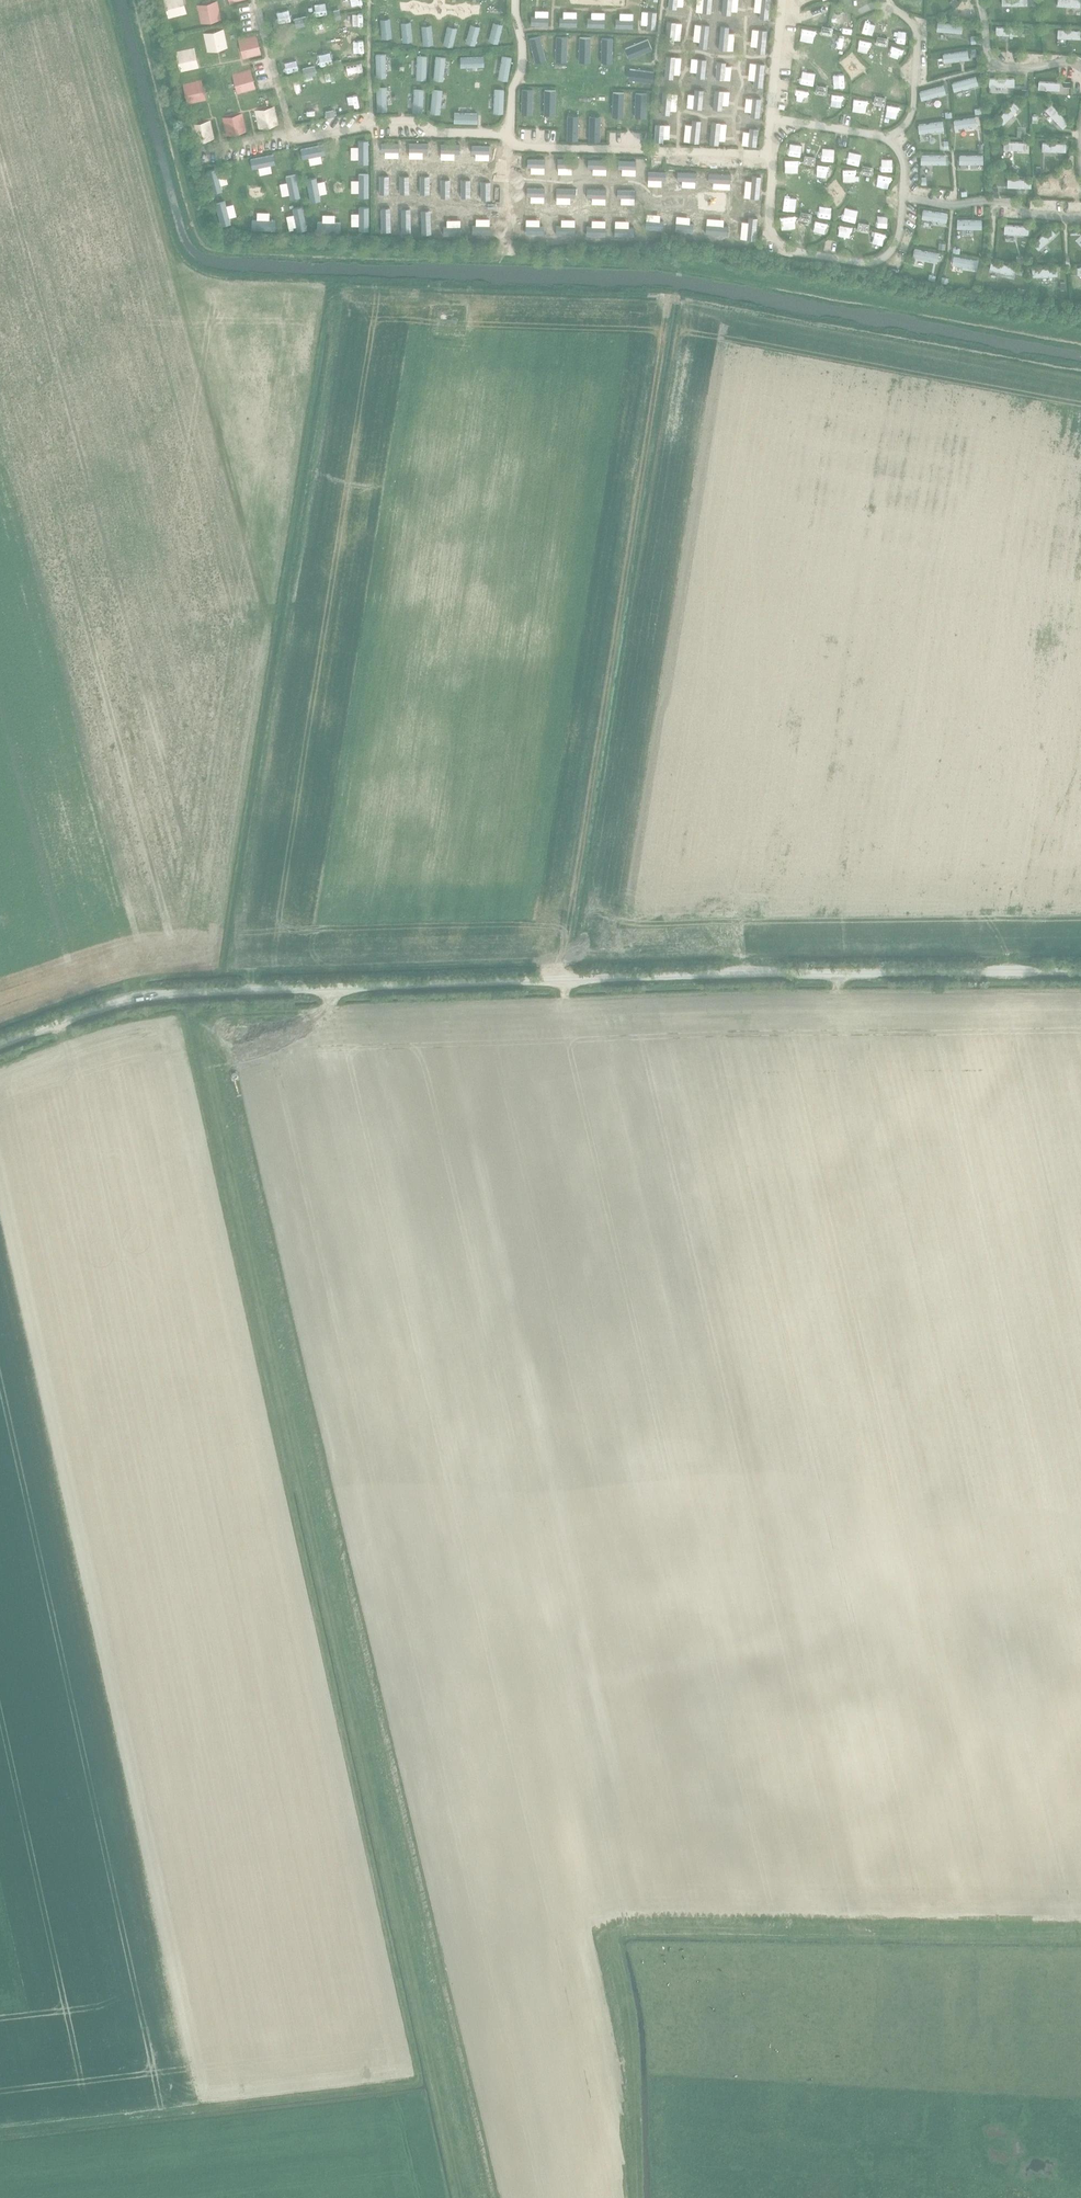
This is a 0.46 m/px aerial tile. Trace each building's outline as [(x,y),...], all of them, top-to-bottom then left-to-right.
[(187,14),(183,0),(164,0),(168,19),(187,14)] [(701,10),(711,10),(712,0),(702,0),(701,10)] [(721,12),(730,13),(732,0),(722,0),(721,12)] [(758,16),(767,17),(769,0),(759,0),(758,16)] [(200,24),(221,20),(217,1),(196,5),(200,24)] [(656,9),(647,8),(646,26),(655,27),(656,9)] [(548,23),(548,15),(531,14),(530,22),(548,23)] [(577,15),(560,15),(560,23),(577,24),(577,15)] [(604,16),(586,15),(586,24),(604,24),(604,16)] [(381,36),(391,35),(390,16),(380,17),(381,36)] [(633,17),(615,16),(615,25),(632,25),(633,17)] [(673,42),(675,19),(667,18),(664,41),(673,42)] [(402,39),(412,39),(411,20),(401,20),(402,39)] [(498,41),(503,23),(493,20),(488,39),(498,41)] [(936,30),(961,32),(962,24),(937,21),(936,30)] [(480,25),(470,22),(465,41),(475,43),(480,25)] [(709,23),(701,22),(698,46),(706,47),(709,23)] [(433,42),(431,23),(421,24),(423,43),(433,42)] [(453,45),(457,26),(448,23),(443,42),(453,45)] [(729,24),(720,23),(717,47),(726,48),(729,24)] [(1018,27),(995,26),(995,34),(1018,35),(1018,27)] [(766,28),(758,27),(755,52),(764,53),(766,28)] [(223,29),(203,33),(207,52),(227,48),(223,29)] [(1057,37),(1079,38),(1080,30),(1057,29),(1057,37)] [(540,34),(529,36),(535,60),(545,58),(540,34)] [(567,35),(557,34),(555,59),(566,59),(567,35)] [(238,39),(243,59),(261,55),(256,35),(238,39)] [(590,36),(578,35),(578,59),(589,60),(590,36)] [(612,36),(601,36),(600,60),(611,60),(612,36)] [(647,37),(624,47),(628,57),(652,47),(647,37)] [(180,72),(199,68),(194,48),(175,52),(180,72)] [(942,53),(943,62),(968,59),(967,50),(942,53)] [(375,52),(376,75),(386,75),(385,52),(375,52)] [(672,76),(675,54),(666,53),(663,75),(672,76)] [(416,78),(426,78),(427,54),(417,54),(416,78)] [(436,54),(433,78),(443,79),(446,55),(436,54)] [(508,78),(512,55),(502,54),(498,77),(508,78)] [(483,55),(460,56),(460,66),(484,65),(483,55)] [(706,57),(697,56),(695,75),(704,76),(706,57)] [(726,60),(717,59),(715,76),(724,77),(726,60)] [(764,61),(756,61),(754,83),(762,84),(764,61)] [(653,69),(628,66),(627,77),(652,80),(653,69)] [(256,89),(250,69),(232,74),(237,94),(256,89)] [(975,76),(951,82),(953,91),(978,84),(975,76)] [(1014,86),(1014,78),(988,77),(988,86),(1014,86)] [(187,105),(206,100),(201,80),(183,84),(187,105)] [(1060,82),(1038,81),(1038,88),(1059,90),(1060,82)] [(921,99),(945,93),(943,84),(918,91),(921,99)] [(386,109),(386,85),(376,85),(376,109),(386,109)] [(532,111),(533,87),(522,86),(521,111),(532,111)] [(703,87),(694,86),(693,106),(701,106),(703,87)] [(423,88),(414,87),(412,110),(422,111),(423,88)] [(555,111),(556,87),(544,87),(543,110),(555,111)] [(723,88),(714,87),(711,106),(721,107),(723,88)] [(443,89),(432,88),(430,111),(440,112),(443,89)] [(503,112),(504,88),(494,88),(493,111),(503,112)] [(623,115),(624,90),(613,89),(612,114),(623,115)] [(669,112),(671,90),(662,89),(661,112),(669,112)] [(646,115),(646,90),(634,90),(634,115),(646,115)] [(761,96),(752,95),(750,114),(759,115),(761,96)] [(1002,124),(1019,107),(1013,101),(996,119),(1002,124)] [(1045,109),(1062,128),(1068,122),(1051,103),(1045,109)] [(258,129),(278,125),(275,105),(254,110),(258,129)] [(477,112),(454,111),(453,121),(477,122),(477,112)] [(577,138),(578,113),(567,112),(566,138),(577,138)] [(226,136),(246,132),(242,113),(222,117),(226,136)] [(599,138),(600,114),(589,113),(588,137),(599,138)] [(953,119),(954,128),(976,125),(975,116),(953,119)] [(700,118),(691,117),(689,140),(698,141),(700,118)] [(720,120),(711,119),(708,141),(718,142),(720,120)] [(193,144),(214,139),(211,120),(189,124),(193,144)] [(942,121),(917,124),(918,132),(943,129),(942,121)] [(661,139),(662,122),(655,122),(654,138),(661,139)] [(758,126),(749,125),(747,143),(755,144),(758,126)] [(358,138),(358,162),(368,162),(368,138),(358,138)] [(428,140),(409,140),(409,149),(428,150),(428,140)] [(399,141),(381,141),(381,150),(399,149),(399,141)] [(460,142),(441,141),(440,150),(459,151),(460,142)] [(1025,149),(1026,142),(1003,141),(1003,149),(1025,149)] [(1041,150),(1065,151),(1066,143),(1042,142),(1041,150)] [(324,143),(300,147),(302,157),(325,152),(324,143)] [(489,143),(472,143),(472,151),(489,151),(489,143)] [(276,162),(274,153),(250,157),(252,167),(276,162)] [(945,154),(920,154),(920,163),(945,163),(945,154)] [(959,154),(959,163),(982,163),(982,155),(959,154)] [(805,155),(804,156),(803,162),(804,163),(813,164),(814,163),(815,158),(814,156),(805,155)] [(544,157),(527,156),(526,165),(544,165),(544,157)] [(576,156),(557,156),(557,165),(576,165),(576,156)] [(606,157),(587,157),(587,166),(606,166),(606,157)] [(635,158),(618,158),(618,166),(635,167),(635,158)] [(213,192),(222,189),(216,166),(206,169),(213,192)] [(665,169),(648,169),(647,177),(664,178),(665,169)] [(696,170),(677,169),(676,178),(696,179),(696,170)] [(730,171),(709,171),(708,180),(730,181),(730,171)] [(290,198),(300,196),(295,172),(286,174),(290,198)] [(368,172),(359,172),(359,196),(369,196),(368,172)] [(389,192),(389,173),(380,173),(380,192),(389,192)] [(760,174),(751,173),(749,196),(758,196),(760,174)] [(408,174),(399,174),(399,192),(409,192),(408,174)] [(429,174),(419,174),(419,192),(429,192),(429,174)] [(311,201),(320,199),(316,176),(307,178),(311,201)] [(449,177),(441,177),(440,195),(449,195),(449,177)] [(470,177),(460,177),(460,195),(470,196),(470,177)] [(1007,178),(1007,186),(1031,187),(1031,179),(1007,178)] [(489,179),(481,179),(481,197),(490,197),(489,179)] [(544,185),(526,185),(526,194),(543,194),(544,185)] [(574,186),(555,186),(555,195),(574,195),(574,186)] [(606,187),(586,186),(586,195),(605,196),(606,187)] [(634,187),(617,187),(617,195),(634,196),(634,187)] [(221,224),(230,221),(224,198),(215,201),(221,224)] [(297,230),(307,228),(302,204),(292,206),(297,230)] [(368,205),(358,205),(359,229),(368,229),(368,205)] [(391,229),(390,205),(381,206),(382,229),(391,229)] [(411,229),(410,206),(401,206),(402,229),(411,229)] [(431,231),(430,208),(420,208),(421,231),(431,231)] [(947,213),(922,209),(921,218),(946,221),(947,213)] [(757,216),(748,215),(746,237),(755,238),(757,216)] [(251,217),(250,227),(274,228),(274,218),(251,217)] [(662,227),(663,219),(645,218),(645,226),(662,227)] [(957,219),(956,228),(981,228),(981,220),(957,219)] [(341,221),(317,220),(316,230),(340,231),(341,221)] [(693,221),(675,220),(674,229),(692,230),(693,221)] [(489,231),(489,223),(473,222),(472,231),(489,231)] [(728,224),(706,222),(705,231),(727,233),(728,224)] [(542,224),(525,223),(525,232),(542,232),(542,224)] [(574,224),(555,223),(554,232),(574,233),(574,224)] [(461,232),(461,224),(443,224),(443,232),(461,232)] [(605,224),(586,224),(585,233),(605,233),(605,224)] [(1003,232),(1028,234),(1029,226),(1004,224),(1003,232)] [(633,225),(614,225),(614,234),(633,234),(633,225)] [(1055,233),(1050,227),(1032,243),(1038,249),(1055,233)] [(937,261),(938,253),(913,247),(912,256),(937,261)] [(976,268),(977,259),(953,255),(952,264),(976,268)] [(991,261),(989,269),(1014,274),(1015,266),(991,261)] [(1031,268),(1032,276),(1057,275),(1057,267),(1031,268)]
